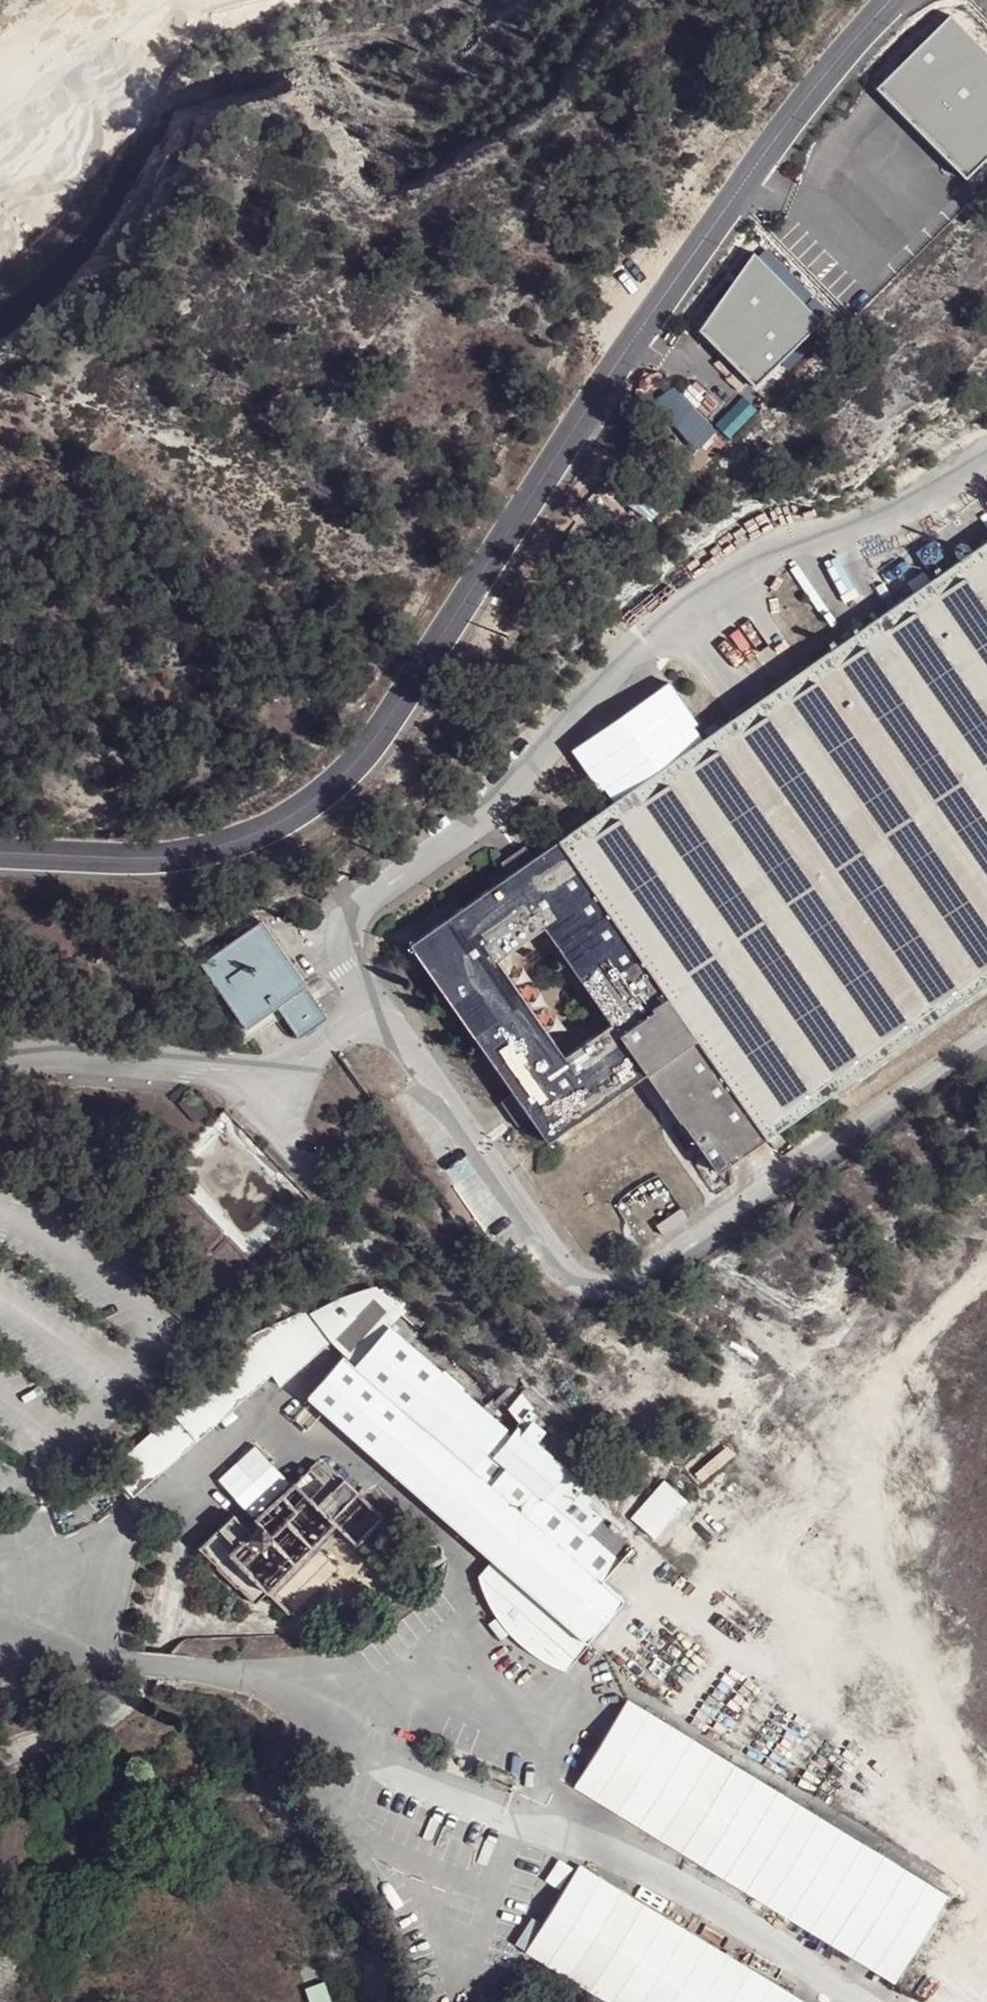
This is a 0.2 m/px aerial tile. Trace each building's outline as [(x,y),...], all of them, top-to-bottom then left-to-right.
[(873,92),(964,182),(986,159),(986,54),(949,16),(873,92)] [(826,328),(754,255),(699,334),(755,385),(826,328)] [(533,1118),(549,1141),(648,1072),(718,1172),(986,985),(986,543),(411,945),(515,1093),(533,1118)] [(519,604),(509,598),(502,609),(512,615),(519,604)] [(281,1011),(308,987),(261,923),(203,964),(249,1030),(281,1011)] [(331,1022),(308,987),(281,1011),(303,1041),(321,1028),(331,1022)] [(520,1127),(533,1118),(515,1093),(502,1101),(520,1127)] [(195,1095),(182,1105),(197,1121),(208,1111),(195,1095)] [(277,1326),(106,1471),(128,1497),(278,1369),(268,1357),(296,1333),(288,1323),(280,1330),(277,1326)] [(354,1366),(404,1410),(439,1369),(389,1325),(354,1366)] [(344,1357),(306,1399),(588,1640),(590,1639),(624,1600),(603,1581),(584,1563),(599,1544),(621,1562),(633,1546),(582,1498),(591,1486),(542,1444),(551,1433),(541,1424),(543,1419),(533,1413),(513,1433),(439,1369),(404,1410),(354,1366),(344,1357)] [(265,1548),(252,1537),(231,1518),(198,1552),(255,1607),(337,1525),(376,1563),(403,1536),(344,1480),(335,1487),(311,1465),(257,1520),(264,1525),(277,1536),(265,1548)] [(663,1480),(629,1518),(653,1539),(687,1501),(663,1480)] [(264,1525),(252,1537),(265,1548),(277,1536),(264,1525)] [(603,1581),(621,1562),(599,1544),(584,1563),(603,1581)] [(944,1900),(624,1701),(571,1785),(891,1985),(944,1900)] [(139,1756),(122,1774),(137,1785),(141,1781),(159,1798),(171,1786),(139,1756)] [(579,1860),(525,1947),(614,2001),(808,2001),(579,1860)]
